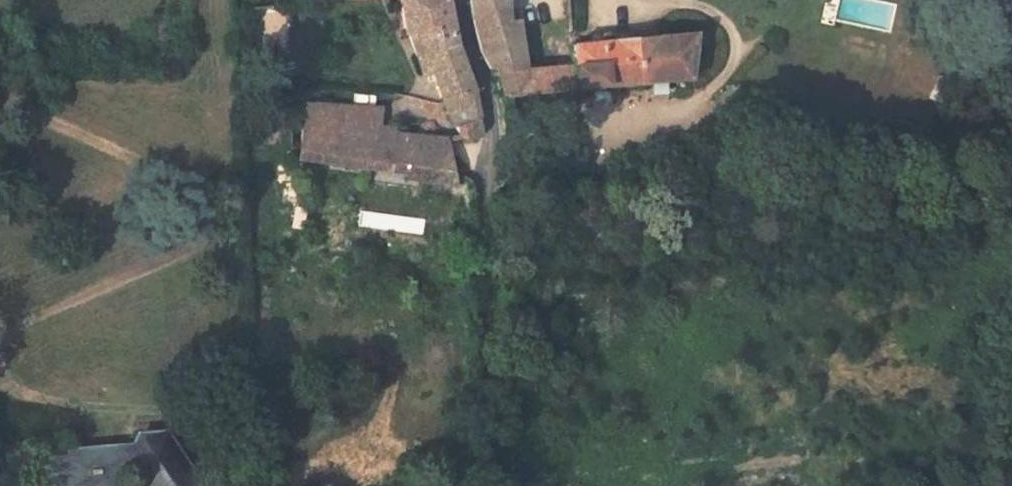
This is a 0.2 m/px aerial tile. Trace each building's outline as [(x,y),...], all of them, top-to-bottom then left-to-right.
[(293,0),(276,0),(252,3),(257,85),(302,82),(293,0)] [(449,0),(406,0),(413,32),(418,32),(422,48),(418,51),(423,66),(425,68),(434,66),(435,67),(463,128),(463,130),(466,132),(469,133),(481,131),(485,128),(486,121),(479,93),(458,40),(449,0)] [(483,42),(496,63),(503,63),(510,93),(690,76),(699,30),(571,39),(571,61),(525,66),(522,11),(514,4),(514,0),(476,0),(483,42)] [(384,122),(382,105),(311,99),(311,118),(385,126),(384,122)] [(453,144),(451,138),(451,135),(407,130),(406,125),(384,122),(385,126),(311,118),(313,160),(458,172),(453,144)] [(123,476),(144,473),(141,485),(203,485),(167,441),(141,446),(139,453),(51,468),(54,485),(120,485),(123,476)]
